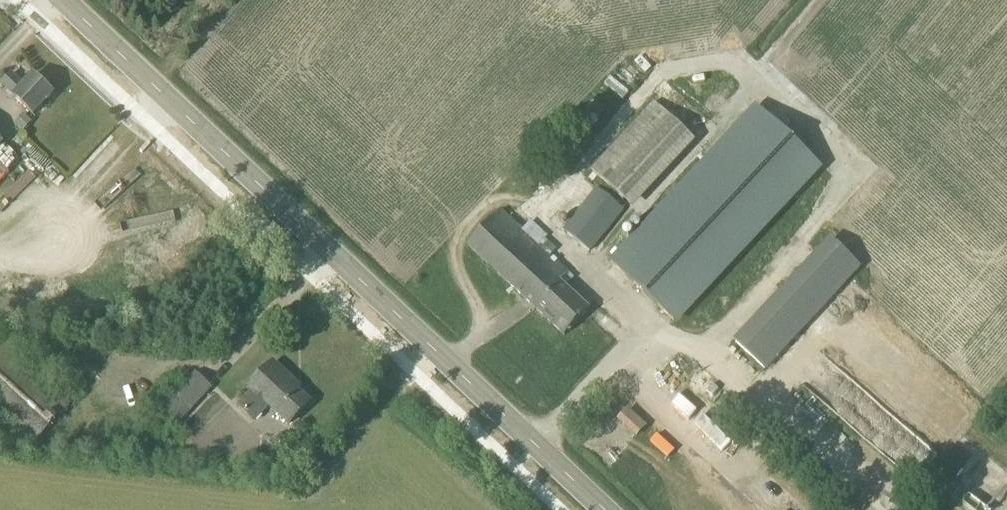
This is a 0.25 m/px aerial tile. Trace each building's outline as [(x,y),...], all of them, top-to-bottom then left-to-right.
[(12,74),(1,86),(34,115),(54,94),(34,75),(24,86),(12,74)] [(653,102),(591,169),(633,207),(695,141),(653,102)] [(820,165),(759,108),(613,264),(675,321),(820,165)] [(599,186),(563,230),(591,253),(627,209),(599,186)] [(531,220),(522,230),(501,211),(468,246),(565,336),(588,311),(560,281),(567,274),(544,252),(551,244),(545,239),(548,236),(531,220)] [(748,327),(735,341),(767,370),(780,356),(748,327)] [(10,424),(34,446),(72,405),(48,383),(0,338),(0,414),(10,424)] [(270,408),(289,425),(310,402),(292,386),(295,382),(274,362),(250,388),(254,392),(240,406),(256,421),(270,408)] [(197,371),(161,408),(178,424),(213,387),(197,371)] [(647,426),(640,419),(629,431),(636,437),(647,426)]
